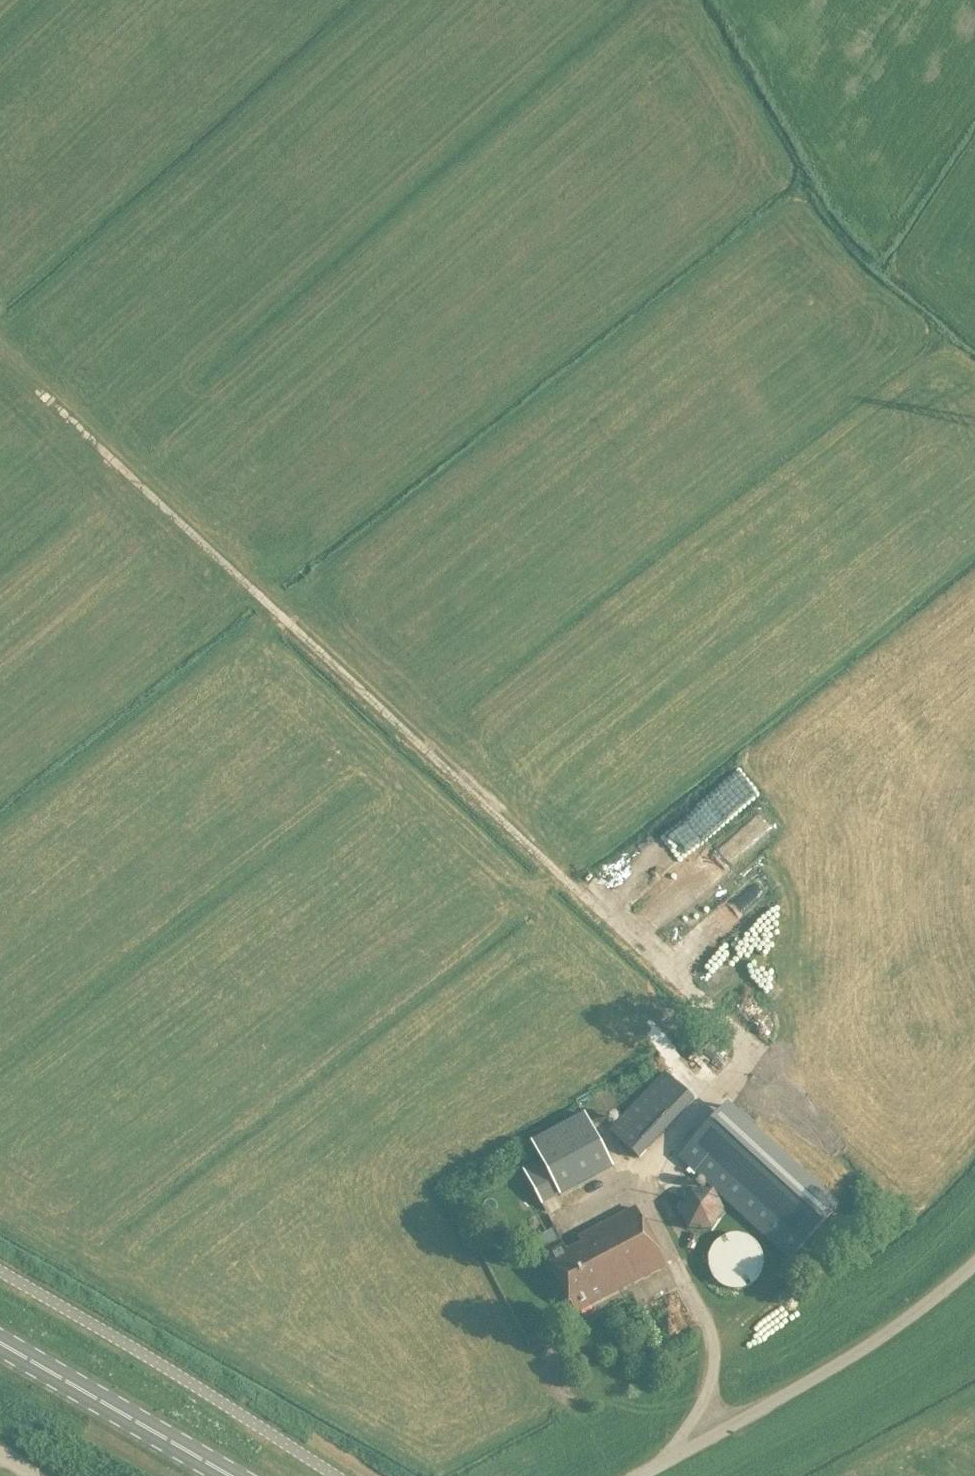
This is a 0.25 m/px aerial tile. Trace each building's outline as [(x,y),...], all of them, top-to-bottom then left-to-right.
[(679,904),(775,821),(753,795),(755,792),(735,768),(609,875),(641,912),(667,890),(679,904)] [(718,985),(759,960),(745,938),(705,963),(718,985)] [(691,1096),(662,1068),(607,1125),(636,1153),(691,1096)] [(835,1202),(724,1100),(676,1153),(787,1254),(835,1202)] [(540,1201),(611,1163),(582,1110),(529,1138),(539,1156),(521,1165),(540,1201)] [(687,1186),(686,1187),(675,1206),(686,1226),(711,1226),(721,1206),(710,1186),(687,1186)] [(663,1261),(632,1203),(576,1233),(579,1239),(564,1247),(561,1241),(542,1251),(574,1309),(663,1261)] [(711,1275),(720,1282),(730,1285),(740,1284),(749,1280),(756,1272),(760,1263),(760,1251),(755,1241),(747,1233),(736,1229),(725,1230),(714,1235),(707,1244),(704,1254),(705,1266),(711,1275)] [(650,1309),(660,1327),(684,1314),(675,1296),(650,1309)]
